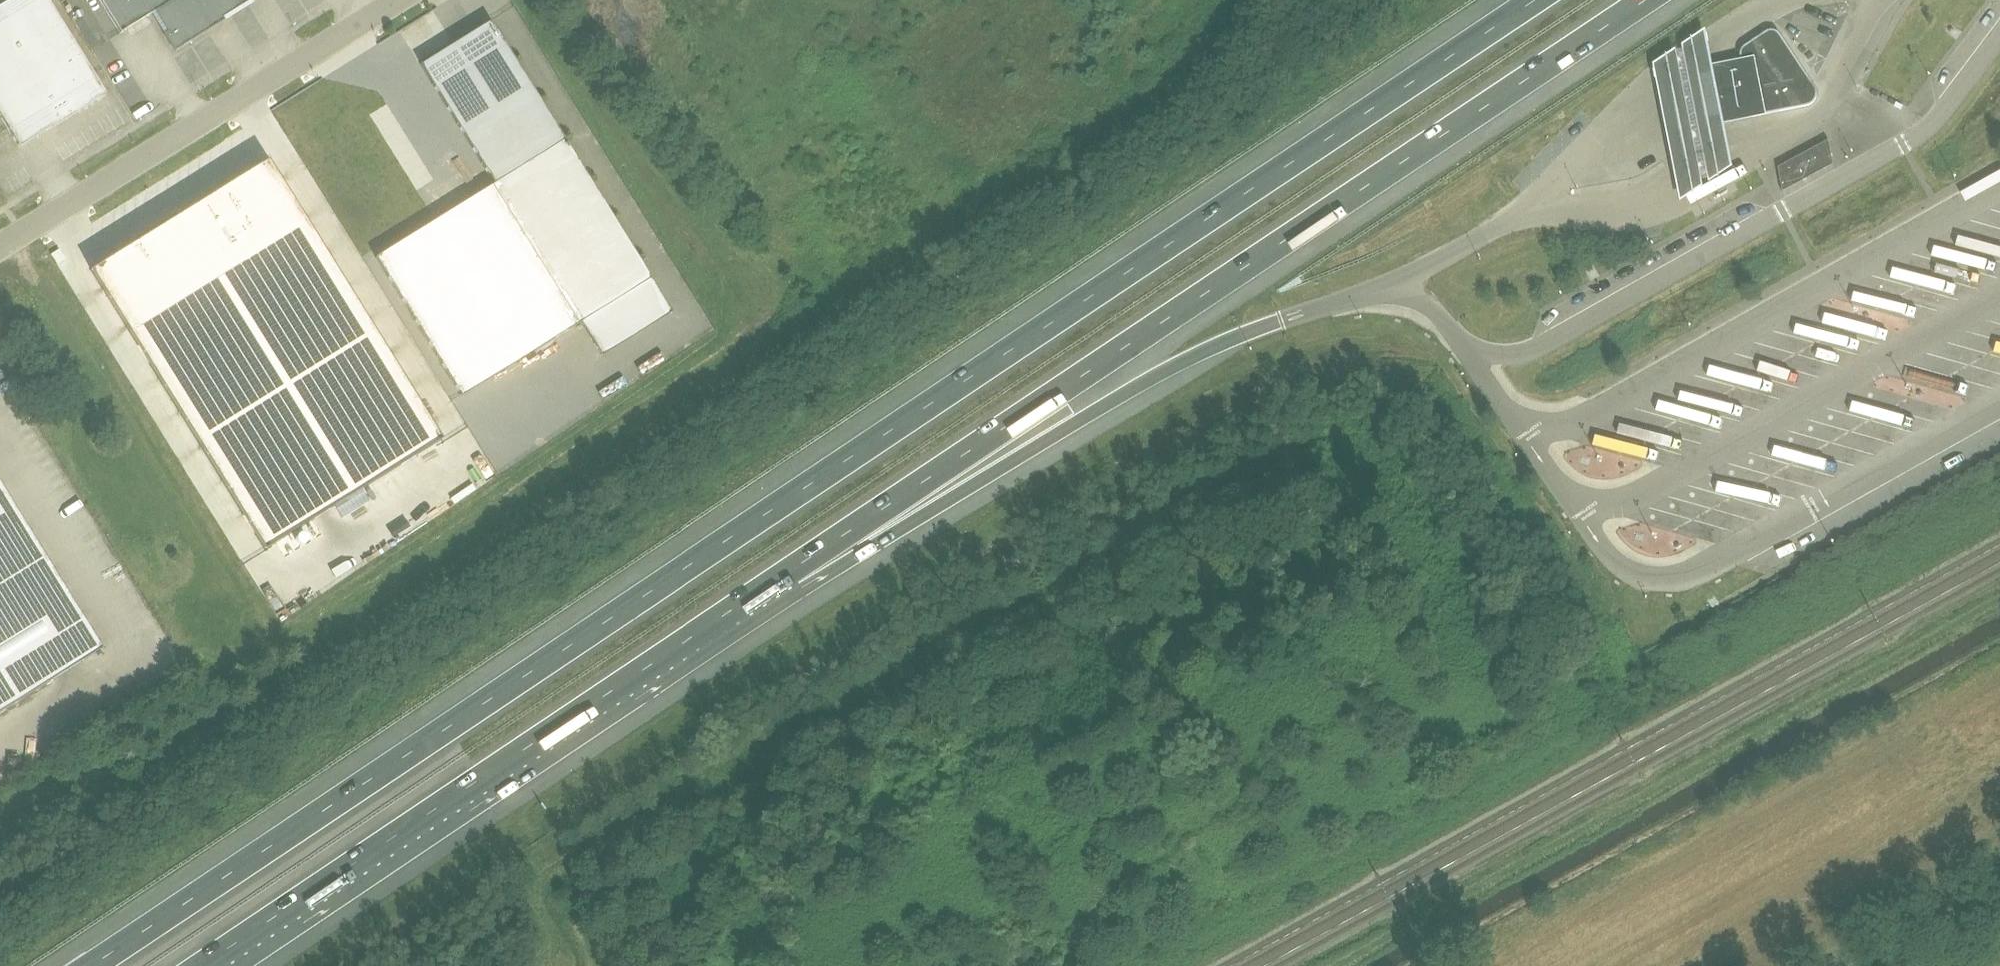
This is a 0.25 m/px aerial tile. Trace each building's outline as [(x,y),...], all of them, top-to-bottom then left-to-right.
[(47,0),(11,0),(0,7),(0,115),(18,145),(99,95),(100,98),(106,94),(47,0)] [(120,33),(155,12),(167,33),(164,35),(168,41),(175,52),(185,46),(202,35),(224,21),(222,18),(248,2),(247,0),(100,0),(120,33)] [(379,254),(375,257),(462,396),(581,322),(652,278),(566,139),(492,20),(420,64),(494,183),(435,220),(379,254)] [(1767,30),(1766,31),(1744,46),(1742,48),(1741,50),(1740,52),(1740,55),(1741,61),(1719,65),(1730,120),(1807,105),(1809,104),(1811,104),(1812,102),(1814,101),(1815,100),(1816,98),(1816,96),(1817,94),(1817,92),(1816,90),(1816,88),(1815,87),(1780,34),(1779,33),(1778,32),(1775,30),(1773,30),(1770,30),(1767,30)] [(1719,65),(1711,67),(1704,32),(1652,68),(1679,202),(1731,168),(1722,122),(1730,120),(1719,65)] [(1829,140),(1778,167),(1781,182),(1782,192),(1826,168),(1834,164),(1832,157),(1829,140)] [(269,159),(90,270),(265,550),(443,439),(269,159)] [(104,648),(0,480),(0,712),(104,648)]
